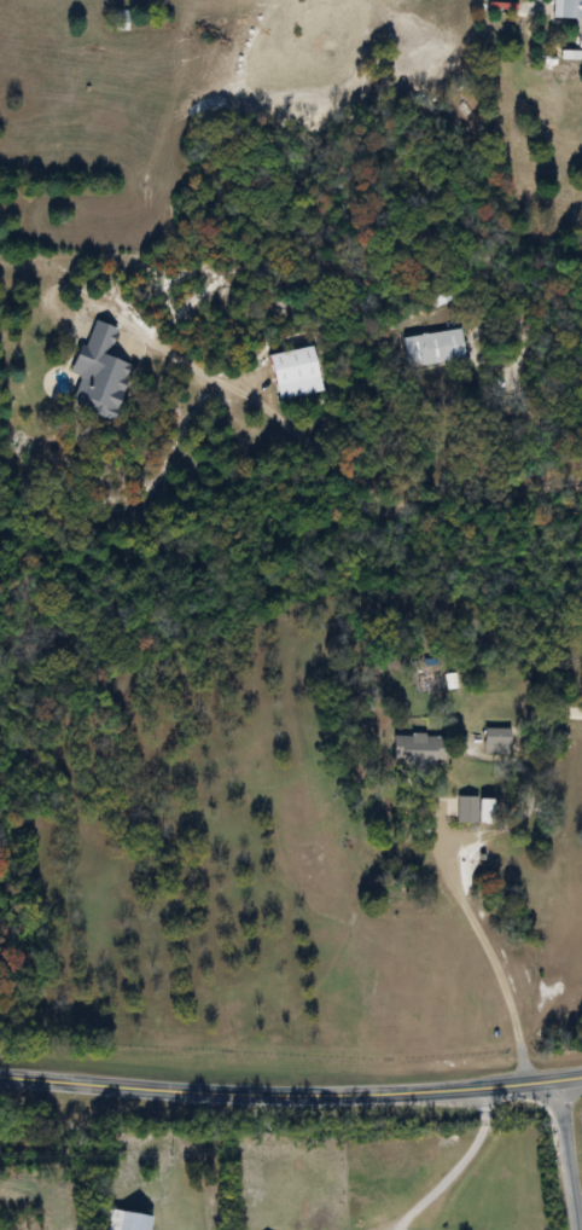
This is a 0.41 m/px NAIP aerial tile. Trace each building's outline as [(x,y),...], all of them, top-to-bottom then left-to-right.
[(551,17),(580,18),(579,39),(581,39),(581,0),(552,0),(551,17)] [(126,10),(111,10),(111,29),(126,29),(126,10)] [(69,405),(113,418),(129,364),(106,358),(115,328),(88,320),(72,374),(78,376),(69,405)] [(464,361),(461,331),(405,337),(409,368),(464,361)] [(269,355),(277,400),(321,392),(313,347),(269,355)] [(581,720),(581,708),(567,708),(567,720),(581,720)] [(483,753),(508,753),(508,728),(483,728),(483,753)] [(391,735),(391,764),(443,764),(443,735),(391,735)] [(475,822),(475,796),(456,796),(456,822),(475,822)] [(102,1209),(98,1229),(148,1229),(150,1216),(102,1209)]
